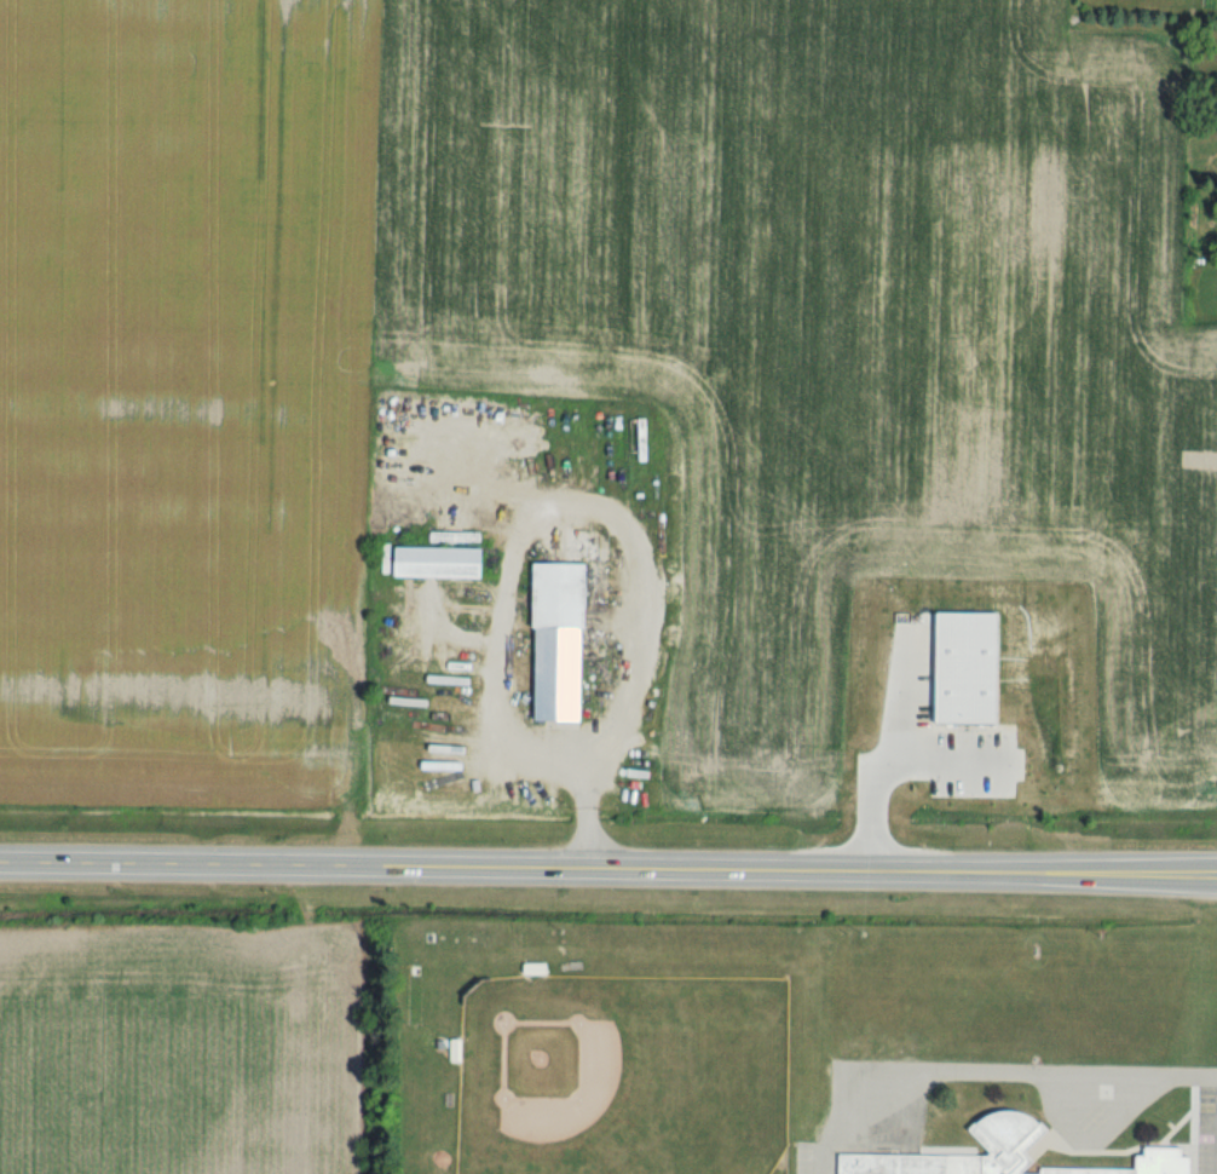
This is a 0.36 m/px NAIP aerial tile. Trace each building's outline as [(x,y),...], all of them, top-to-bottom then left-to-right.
[(489,546),(402,546),(402,577),(489,577),(489,546)] [(591,562),(540,562),(539,720),(590,720),(591,562)] [(928,1153),(843,1152),(843,1173),(1194,1173),(1194,1155),(1186,1155),(1186,1145),(1148,1145),(1148,1153),(1138,1153),(1138,1168),(1102,1168),(1044,1167),(1044,1172),(1023,1170),(1037,1158),(1033,1155),(1028,1151),(1052,1129),(1044,1121),(1040,1117),(1036,1113),(1031,1110),(1023,1109),(1017,1107),(1010,1107),(1003,1107),(997,1109),(992,1111),(985,1115),(979,1120),(971,1126),(991,1149),(986,1153),(928,1153)]
